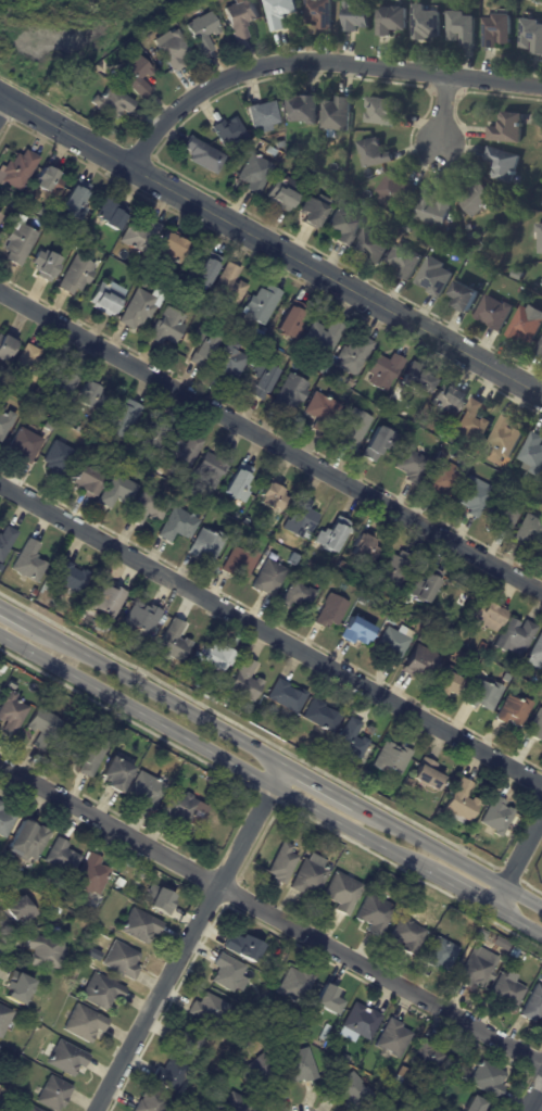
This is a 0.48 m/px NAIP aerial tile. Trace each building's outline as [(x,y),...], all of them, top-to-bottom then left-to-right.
[(234,4),(245,0),(252,0),(259,18),(250,22),(249,22),(245,23),(247,25),(243,26),(248,37),(235,41),(223,8),(229,5),(229,4),(234,3),(234,4)] [(270,31),(262,0),(293,0),(295,12),(287,14),(287,13),(283,14),(287,28),(270,31)] [(303,24),(304,0),(330,0),(330,30),(316,30),(316,22),(314,22),(314,24),(303,24)] [(342,1),(351,1),(351,5),(357,5),(357,2),(368,2),(367,28),(360,27),(360,26),(355,26),(355,31),(342,30),(342,1)] [(413,3),(424,3),(424,11),(439,12),(438,38),(425,38),(425,39),(412,39),(413,3)] [(376,35),(377,5),(393,7),(393,5),(401,5),(401,7),(405,7),(404,29),(402,29),(402,30),(395,30),(395,29),(390,29),(389,36),(376,35)] [(446,10),(464,11),(464,15),(474,16),(472,46),(458,45),(459,34),(458,34),(457,41),(445,40),(446,10)] [(213,49),(205,35),(211,33),(212,35),(218,31),(216,28),(217,27),(209,11),(196,17),(196,16),(189,20),(189,21),(184,24),(201,55),(213,49)] [(493,13),(509,14),(508,45),(497,43),(497,36),(496,36),(496,48),(481,47),(483,17),(493,18),(493,13)] [(538,24),(541,24),(541,54),(530,53),(531,41),(530,41),(529,49),(517,48),(520,17),(539,20),(538,24)] [(172,73),(155,47),(156,47),(152,39),(166,30),(168,34),(175,28),(192,56),(182,63),(184,65),(172,73)] [(136,54),(152,71),(147,76),(143,74),(139,78),(147,87),(138,96),(115,74),(123,65),(118,61),(126,53),(131,58),(136,54)] [(134,101),(126,112),(119,109),(117,112),(119,113),(115,121),(93,106),(94,105),(89,102),(93,94),(99,97),(106,85),(134,101)] [(315,96),(315,124),(306,124),(306,122),(286,122),(287,94),(315,96)] [(350,98),(346,131),(320,129),(323,100),(331,101),(336,102),(336,97),(350,98)] [(365,122),(366,113),(369,113),(369,106),(366,106),(367,97),(375,97),(381,97),(381,98),(395,100),(394,111),(392,111),(392,112),(395,113),(394,125),(365,122)] [(245,106),(254,104),(254,105),(261,104),(261,101),(273,98),(279,123),(270,125),(272,130),(259,134),(257,128),(252,129),(245,106)] [(520,143),(486,140),(488,125),(499,126),(499,121),(503,121),(500,118),(500,114),(502,113),(502,111),(522,113),(520,143)] [(210,127),(220,119),(224,124),(226,123),(226,121),(232,116),(245,136),(225,150),(210,127)] [(188,135),(224,155),(214,174),(188,160),(190,155),(186,153),(188,151),(180,148),(188,135)] [(356,141),(378,136),(381,151),(383,151),(383,152),(390,150),(393,161),(363,168),(361,159),(363,157),(363,154),(360,154),(356,141)] [(488,146),(519,156),(511,184),(491,177),(494,169),(493,168),(494,164),(483,161),(488,146)] [(2,186),(0,185),(0,165),(3,167),(7,161),(10,163),(15,153),(20,155),(24,149),(39,157),(20,192),(3,184),(2,186)] [(256,194),(244,188),(246,183),(243,181),(243,182),(236,178),(235,177),(248,152),(272,165),(256,194)] [(34,186),(37,180),(35,178),(45,162),(50,165),(50,164),(56,167),(54,171),(58,173),(55,175),(58,178),(62,180),(53,197),(46,192),(47,192),(34,186)] [(400,210),(390,201),(387,205),(377,199),(379,195),(375,191),(392,168),(402,176),(400,179),(403,182),(406,179),(417,188),(400,210)] [(458,202),(471,191),(465,184),(476,174),(496,198),(472,218),(458,202)] [(265,197),(273,180),(272,180),(274,176),(281,179),(283,176),(293,181),(292,185),(300,189),(287,212),(272,204),(273,203),(267,201),(268,199),(265,197)] [(76,178),(89,186),(81,200),(86,202),(84,206),(87,209),(80,219),(72,215),(73,214),(60,207),(76,178)] [(413,218),(423,189),(439,194),(439,192),(453,197),(445,218),(451,220),(446,233),(432,229),(433,225),(413,218)] [(305,195),(313,201),(316,194),(326,199),(327,203),(325,207),(327,207),(319,222),(318,222),(314,229),(301,223),(304,216),(297,212),(305,195)] [(116,230),(103,224),(103,223),(102,222),(102,220),(97,217),(98,215),(97,213),(105,197),(117,203),(114,210),(122,213),(121,214),(124,216),(116,230)] [(361,222),(346,248),(340,244),(340,243),(335,240),(337,235),(325,227),(336,207),(340,210),(341,210),(348,213),(346,214),(361,222)] [(160,225),(152,239),(142,233),(135,248),(128,244),(127,247),(117,241),(134,211),(160,225)] [(21,224),(24,217),(16,213),(13,219),(12,219),(8,228),(9,229),(3,239),(7,241),(1,250),(7,252),(3,258),(18,267),(37,232),(21,224)] [(377,264),(365,257),(366,256),(352,249),(364,225),(390,239),(377,264)] [(165,228),(161,236),(162,236),(157,245),(173,254),(171,256),(176,258),(185,242),(182,241),(185,238),(165,228)] [(421,255),(407,281),(395,274),(398,268),(385,262),(396,240),(419,252),(418,254),(421,255)] [(59,257),(55,264),(58,265),(48,282),(35,276),(37,272),(35,272),(36,270),(31,268),(34,264),(30,263),(37,251),(39,248),(46,251),(59,257)] [(219,258),(204,288),(192,281),(197,273),(193,270),(203,250),(219,258)] [(71,294),(55,287),(74,253),(93,264),(90,270),(93,272),(86,285),(83,282),(78,291),(74,288),(71,294)] [(428,255),(443,263),(441,267),(452,274),(438,298),(427,292),(428,289),(423,287),(423,288),(413,282),(428,255)] [(226,261),(240,268),(231,282),(235,285),(238,280),(247,286),(236,304),(228,300),(227,302),(222,299),(223,298),(209,289),(226,261)] [(457,279),(479,291),(467,313),(466,313),(454,307),(455,305),(454,305),(457,300),(450,295),(450,293),(457,279)] [(110,317),(90,306),(91,304),(88,302),(99,281),(103,283),(105,280),(125,291),(110,317)] [(250,295),(253,296),(259,288),(262,290),(265,285),(267,286),(268,285),(281,292),(263,326),(243,315),(247,308),(243,306),(250,295)] [(117,321),(136,287),(155,298),(152,304),(155,306),(149,318),(144,316),(140,325),(135,323),(131,329),(117,321)] [(486,293),(504,304),(506,302),(514,306),(507,319),(506,318),(500,331),(488,325),(488,324),(484,321),(483,323),(474,317),(486,293)] [(530,304),(541,311),(541,323),(531,342),(530,342),(525,339),(525,338),(524,338),(522,338),(521,338),(507,331),(521,305),(528,308),(530,304)] [(184,316),(179,324),(184,326),(174,344),(163,339),(160,344),(147,337),(156,319),(159,320),(161,317),(159,316),(165,305),(184,316)] [(279,333),(280,332),(275,329),(287,305),(290,307),(291,306),(304,314),(292,338),(287,334),(285,337),(279,333)] [(312,321),(320,327),(319,330),(324,332),(325,330),(324,329),(329,319),(343,327),(327,357),(301,343),(312,321)] [(188,362),(198,342),(190,338),(197,326),(218,338),(202,369),(188,362)] [(373,342),(355,377),(335,366),(338,359),(335,357),(341,345),(344,346),(353,331),(373,342)] [(2,361),(0,359),(0,337),(1,334),(3,336),(4,332),(17,339),(8,356),(5,355),(2,361)] [(247,356),(236,378),(210,366),(224,337),(239,343),(235,351),(247,356)] [(24,342),(39,351),(22,383),(7,375),(24,342)] [(376,354),(387,359),(390,353),(404,361),(391,384),(383,380),(378,390),(365,383),(369,375),(365,373),(376,354)] [(433,380),(426,393),(417,389),(415,392),(401,386),(404,380),(401,379),(406,367),(407,367),(412,358),(426,366),(421,374),(433,380)] [(276,370),(260,401),(245,393),(254,377),(249,374),(256,359),(276,370)] [(74,373),(72,377),(73,377),(74,381),(65,399),(50,391),(59,373),(63,375),(65,369),(74,373)] [(288,371),(307,382),(304,390),(306,391),(300,402),(298,401),(292,411),(273,399),(288,371)] [(96,383),(94,387),(98,388),(85,414),(72,407),(78,395),(76,394),(83,381),(84,381),(86,378),(96,383)] [(452,416),(442,411),(441,414),(432,409),(433,406),(428,403),(441,379),(466,393),(462,400),(461,400),(452,416)] [(314,391),(341,405),(339,408),(341,409),(335,420),(324,414),(322,418),(317,416),(316,418),(314,419),(302,412),(314,391)] [(470,396),(483,403),(476,417),(481,420),(482,417),(491,421),(479,442),(477,445),(462,438),(464,433),(453,428),(470,396)] [(140,406),(123,440),(102,429),(116,402),(122,405),(125,399),(140,406)] [(371,418),(348,405),(343,415),(345,416),(341,424),(344,425),(339,435),(349,441),(351,440),(357,443),(371,418)] [(12,421),(0,443),(0,414),(3,416),(7,411),(14,415),(11,420),(12,421)] [(487,441),(502,414),(515,421),(513,426),(522,432),(508,457),(505,458),(502,457),(500,460),(495,457),(494,458),(488,455),(493,444),(487,441)] [(167,429),(154,454),(137,445),(149,420),(167,429)] [(376,425),(394,434),(385,452),(380,449),(373,463),(360,456),(376,425)] [(18,427),(41,440),(28,464),(20,459),(21,457),(17,455),(18,453),(8,446),(18,427)] [(532,430),(541,436),(541,441),(540,444),(541,446),(541,465),(535,476),(520,467),(524,463),(516,458),(532,430)] [(201,440),(188,467),(162,454),(171,437),(177,440),(178,441),(182,443),(188,433),(201,440)] [(41,460),(53,439),(73,450),(58,479),(48,474),(51,468),(46,466),(46,464),(41,460)] [(231,457),(222,476),(218,474),(215,480),(220,482),(215,491),(190,478),(204,452),(206,453),(210,446),(231,457)] [(392,467),(402,451),(402,452),(405,446),(425,458),(414,479),(392,467)] [(437,459),(453,468),(441,490),(431,484),(430,487),(423,482),(437,459)] [(238,462),(251,469),(243,484),(248,487),(245,490),(249,492),(242,503),(234,498),(232,500),(226,496),(227,494),(223,492),(238,462)] [(90,498),(83,494),(83,495),(77,492),(78,489),(76,488),(75,485),(68,482),(78,465),(101,478),(90,498)] [(109,508),(96,502),(111,472),(136,485),(128,500),(116,493),(109,508)] [(476,519),(492,489),(468,476),(455,501),(466,507),(465,508),(467,509),(466,514),(476,519)] [(272,509),(257,503),(261,496),(259,495),(267,478),(282,484),(280,489),(287,492),(279,509),(274,506),(272,509)] [(138,525),(124,517),(138,492),(166,507),(159,521),(154,519),(152,522),(146,518),(148,515),(144,513),(138,525)] [(317,514),(307,532),(303,530),(300,538),(281,528),(286,519),(288,519),(290,515),(292,515),(297,505),(294,504),(299,496),(310,502),(306,508),(317,514)] [(518,508),(506,534),(502,533),(496,531),(499,526),(488,520),(499,498),(518,508)] [(155,535),(172,506),(198,520),(188,539),(187,538),(184,538),(180,535),(179,535),(179,536),(174,533),(168,543),(155,535)] [(541,518),(541,519),(541,546),(529,540),(525,547),(511,540),(526,512),(540,519),(541,518)] [(350,522),(333,554),(327,550),(326,552),(320,548),(322,546),(312,542),(318,530),(320,532),(323,528),(327,530),(336,515),(350,522)] [(16,532),(0,562),(0,534),(4,526),(16,532)] [(199,527),(204,529),(205,527),(214,531),(214,530),(225,535),(219,544),(220,544),(213,560),(201,554),(199,558),(193,555),(193,554),(192,553),(191,555),(186,552),(199,527)] [(363,556),(355,552),(354,553),(349,551),(357,533),(360,534),(361,532),(373,539),(363,556)] [(26,538),(10,568),(15,571),(15,572),(36,583),(47,563),(36,557),(37,554),(35,553),(39,544),(26,538)] [(259,554),(245,578),(238,575),(240,571),(232,567),(228,575),(219,570),(231,546),(244,553),(247,548),(259,554)] [(390,554),(386,563),(382,560),(377,572),(380,575),(377,581),(393,590),(407,563),(390,554)] [(250,588),(265,557),(287,568),(272,597),(259,591),(259,592),(250,588)] [(60,558),(72,565),(71,567),(76,570),(77,569),(79,570),(70,590),(49,579),(60,558)] [(437,581),(425,604),(418,601),(417,603),(412,599),(413,597),(411,596),(411,595),(406,593),(404,593),(404,592),(409,582),(413,584),(414,583),(418,585),(424,575),(427,576),(427,575),(433,578),(433,579),(437,581)] [(278,604),(292,579),(301,583),(300,585),(305,589),(306,585),(316,592),(312,599),(311,598),(310,599),(312,601),(310,604),(303,601),(300,606),(291,601),(287,608),(278,604)] [(114,588),(125,593),(117,607),(118,608),(115,615),(114,615),(111,620),(105,617),(106,616),(93,608),(92,609),(83,604),(93,584),(100,588),(101,585),(112,591),(114,588)] [(313,622),(323,604),(322,603),(328,592),(348,603),(335,627),(328,622),(327,626),(323,623),(322,627),(313,622)] [(148,605),(160,611),(147,635),(133,628),(129,634),(117,628),(133,601),(147,608),(148,605)] [(493,632),(470,619),(478,605),(481,607),(484,602),(494,607),(496,604),(506,609),(493,632)] [(339,635),(350,616),(366,624),(367,622),(373,626),(365,641),(363,640),(360,644),(353,640),(352,643),(339,635)] [(491,645),(507,616),(518,622),(516,627),(518,629),(524,619),(537,627),(522,653),(512,647),(511,649),(505,646),(502,652),(491,645)] [(176,637),(181,641),(182,637),(190,642),(179,662),(154,649),(171,617),(184,623),(176,637)] [(385,626),(395,631),(399,624),(413,632),(393,667),(385,661),(389,655),(373,646),(385,626)] [(540,631),(541,632),(541,665),(540,664),(537,669),(525,662),(528,656),(527,655),(540,631)] [(217,671),(214,669),(214,670),(197,660),(207,640),(223,648),(223,647),(228,651),(231,654),(225,666),(222,664),(217,671)] [(400,670),(415,643),(431,652),(431,651),(434,653),(434,654),(439,656),(433,668),(420,661),(412,677),(400,670)] [(254,664),(247,678),(253,681),(254,678),(262,681),(251,703),(225,689),(242,657),(254,664)] [(441,670),(442,670),(445,665),(457,671),(454,677),(457,679),(450,695),(446,694),(445,696),(438,692),(438,691),(434,689),(436,687),(433,686),(441,670)] [(294,715),(265,698),(276,678),(288,684),(286,686),(294,692),(297,690),(298,690),(299,689),(306,692),(294,715)] [(475,678),(489,685),(492,681),(502,687),(489,711),(487,709),(487,710),(481,707),(476,704),(474,708),(462,702),(475,678)] [(13,700),(12,696),(13,694),(8,691),(5,696),(3,695),(0,702),(2,702),(0,706),(0,721),(1,720),(4,721),(1,729),(12,734),(26,707),(13,700)] [(531,703),(520,722),(517,720),(515,725),(508,722),(509,720),(506,718),(503,723),(492,718),(506,692),(512,695),(511,696),(519,702),(521,697),(531,703)] [(300,718),(312,697),(324,704),(323,706),(333,712),(337,706),(344,709),(330,734),(300,718)] [(538,707),(541,709),(541,738),(537,735),(534,740),(522,734),(538,707)] [(60,721),(43,752),(33,745),(40,731),(33,728),(31,730),(25,727),(36,708),(49,715),(49,714),(54,717),(55,718),(60,721)] [(349,717),(361,723),(353,736),(358,740),(361,736),(368,741),(356,761),(331,747),(349,717)] [(60,725),(79,735),(74,746),(68,743),(61,759),(47,753),(60,725)] [(106,744),(89,779),(75,771),(79,762),(73,759),(85,736),(97,742),(98,740),(106,744)] [(370,765),(383,741),(386,742),(387,742),(392,745),(398,748),(400,744),(412,750),(399,774),(398,774),(396,775),(379,766),(378,769),(370,765)] [(98,775),(110,755),(133,767),(118,794),(105,786),(105,784),(108,780),(106,779),(105,781),(100,778),(100,777),(98,775)] [(421,757),(434,765),(432,768),(442,774),(433,791),(424,786),(424,787),(415,783),(411,778),(421,757)] [(138,770),(166,785),(151,813),(136,806),(139,798),(127,792),(138,770)] [(441,808),(458,777),(470,783),(463,797),(468,799),(470,795),(478,799),(466,821),(441,808)] [(207,807),(198,825),(186,819),(185,822),(180,820),(179,821),(169,817),(171,815),(160,809),(172,787),(182,793),(186,792),(191,795),(191,798),(194,799),(194,804),(196,800),(207,807)] [(477,822),(491,795),(503,801),(501,806),(504,808),(505,807),(512,810),(496,837),(490,834),(491,831),(477,822)] [(3,838),(0,837),(0,811),(2,812),(2,810),(14,817),(3,838)] [(34,860),(27,856),(26,859),(25,858),(24,860),(22,860),(15,857),(17,854),(5,847),(21,819),(24,821),(24,820),(31,824),(31,825),(38,829),(39,826),(49,832),(34,860)] [(55,836),(68,843),(65,848),(80,857),(71,875),(42,860),(55,836)] [(281,841),(292,846),(289,853),(297,857),(281,884),(269,878),(270,875),(265,872),(281,841)] [(97,896),(90,893),(89,894),(70,884),(75,872),(76,872),(77,871),(78,872),(89,851),(101,858),(98,864),(100,866),(100,864),(110,870),(97,896)] [(303,858),(307,860),(312,853),(325,860),(320,867),(327,870),(315,894),(307,889),(306,891),(302,887),(299,894),(288,887),(303,858)] [(344,916),(332,909),(335,904),(331,902),(328,901),(328,900),(320,896),(336,870),(362,884),(344,916)] [(165,917),(147,906),(156,887),(172,896),(169,900),(171,901),(167,907),(169,908),(165,917)] [(366,931),(368,925),(363,922),(362,923),(354,919),(368,892),(394,906),(377,937),(366,931)] [(21,894),(36,913),(23,923),(17,916),(12,921),(11,920),(10,921),(1,910),(21,894)] [(119,930),(133,907),(162,923),(155,936),(150,933),(144,944),(119,930)] [(411,955),(399,949),(402,943),(398,940),(398,942),(389,937),(400,917),(404,919),(405,918),(413,921),(412,922),(425,930),(411,955)] [(25,948),(26,934),(63,938),(62,949),(61,951),(60,957),(58,957),(56,970),(39,968),(37,965),(28,964),(29,954),(30,954),(31,949),(25,948)] [(262,945),(252,963),(222,947),(228,935),(235,938),(236,935),(241,938),(243,935),(262,945)] [(457,947),(436,936),(424,958),(436,964),(438,960),(449,965),(457,947)] [(100,963),(113,939),(138,952),(138,955),(138,956),(136,960),(134,961),(131,964),(137,968),(130,980),(100,963)] [(499,958),(491,972),(493,974),(490,981),(487,980),(481,989),(469,982),(467,986),(455,980),(456,977),(451,975),(456,965),(461,969),(474,945),(499,958)] [(210,981),(217,968),(212,964),(218,952),(244,967),(240,975),(247,979),(240,992),(232,987),(230,992),(210,981)] [(275,992),(290,961),(303,968),(302,971),(312,976),(298,1003),(275,992)] [(33,981),(28,987),(29,989),(28,993),(25,995),(20,1006),(3,997),(7,989),(2,987),(12,970),(33,981)] [(525,988),(512,1011),(511,1010),(508,1011),(496,1006),(497,1001),(490,998),(488,994),(501,971),(505,973),(507,970),(517,975),(514,982),(525,988)] [(78,998),(93,971),(125,988),(118,999),(112,996),(112,998),(111,999),(109,1005),(111,1006),(106,1013),(78,998)] [(336,990),(333,995),(341,999),(340,1001),(341,1001),(333,1015),(312,1003),(324,983),(336,990)] [(535,983),(541,986),(541,1009),(537,1019),(535,1019),(534,1020),(533,1019),(532,1022),(518,1015),(535,983)] [(187,1013),(193,1000),(198,1003),(200,999),(199,998),(203,992),(204,992),(232,1007),(219,1031),(187,1013)] [(380,1014),(367,1040),(340,1026),(353,1001),(368,1010),(368,1009),(380,1014)] [(62,1028),(76,1002),(108,1020),(101,1032),(94,1030),(88,1043),(62,1028)] [(12,1012),(0,1034),(0,1005),(12,1012)] [(371,1046),(388,1017),(402,1024),(400,1027),(411,1033),(396,1059),(388,1055),(389,1052),(382,1048),(381,1051),(371,1046)] [(177,1031),(184,1035),(188,1026),(201,1034),(190,1055),(166,1041),(171,1034),(175,1036),(177,1031)] [(413,1060),(412,1055),(421,1035),(432,1040),(430,1044),(433,1045),(434,1050),(439,1052),(432,1065),(421,1060),(420,1063),(413,1060)] [(46,1063),(59,1039),(88,1056),(81,1068),(76,1064),(75,1065),(76,1066),(75,1069),(74,1071),(75,1071),(73,1074),(70,1076),(46,1063)] [(306,1047),(315,1077),(302,1082),(301,1078),(288,1083),(280,1055),(292,1051),(292,1053),(297,1052),(295,1050),(306,1047)] [(156,1066),(162,1069),(167,1060),(167,1058),(168,1055),(185,1064),(188,1068),(178,1086),(171,1083),(167,1083),(165,1087),(150,1078),(156,1066)] [(241,1068),(260,1055),(276,1075),(266,1083),(263,1077),(253,1084),(241,1068)] [(503,1086),(499,1084),(505,1073),(479,1059),(476,1065),(474,1064),(469,1071),(471,1072),(466,1083),(495,1099),(503,1086)] [(351,1072),(360,1083),(363,1080),(367,1085),(363,1088),(366,1093),(358,1099),(355,1095),(345,1103),(339,1096),(339,1094),(337,1091),(335,1090),(335,1087),(337,1084),(341,1083),(339,1081),(351,1072)] [(58,1107),(56,1110),(53,1110),(35,1101),(49,1075),(72,1087),(65,1097),(66,1098),(60,1109),(58,1107)] [(169,1099),(163,1110),(132,1110),(138,1099),(139,1100),(141,1097),(140,1097),(144,1086),(169,1099)] [(257,1106),(254,1110),(226,1110),(216,1106),(220,1098),(226,1101),(225,1100),(230,1090),(257,1106)] [(483,1108),(482,1104),(484,1102),(470,1095),(461,1110),(481,1110),(483,1108)]
